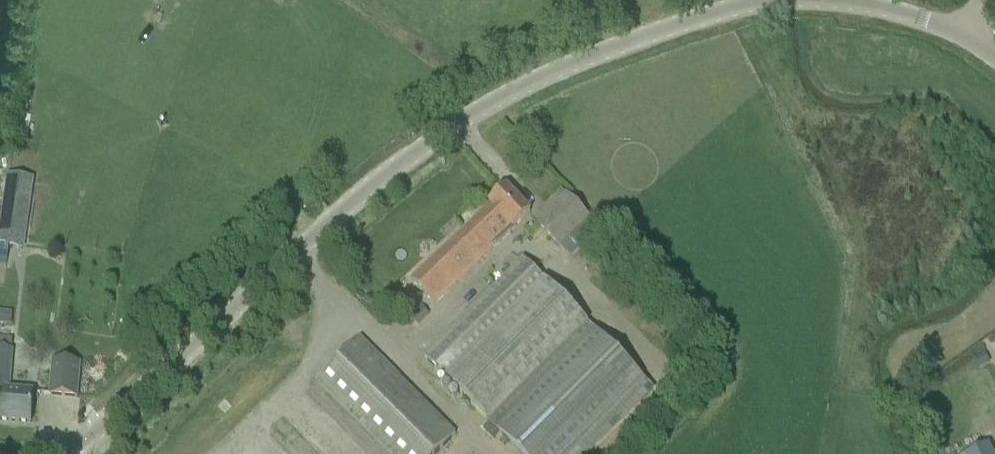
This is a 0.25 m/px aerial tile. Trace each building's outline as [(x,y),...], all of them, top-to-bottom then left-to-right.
[(24,249),(31,183),(7,180),(0,237),(0,245),(24,249)] [(410,282),(433,306),(493,249),(492,248),(512,229),(513,230),(530,214),(505,188),(489,204),(490,206),(410,282)] [(537,224),(551,239),(559,247),(570,259),(600,230),(589,218),(567,195),(537,224)] [(424,357),(520,453),(590,453),(653,390),(522,260),(424,357)] [(402,290),(394,297),(411,314),(419,306),(402,290)] [(428,316),(420,307),(409,318),(417,326),(428,316)] [(10,327),(11,314),(0,313),(0,326),(10,327)] [(389,453),(437,453),(455,436),(359,340),(316,382),(389,453)] [(30,425),(33,394),(8,392),(11,353),(0,352),(0,422),(30,425)] [(984,355),(972,361),(977,370),(988,364),(984,355)] [(49,396),(77,398),(80,364),(52,362),(49,396)]
